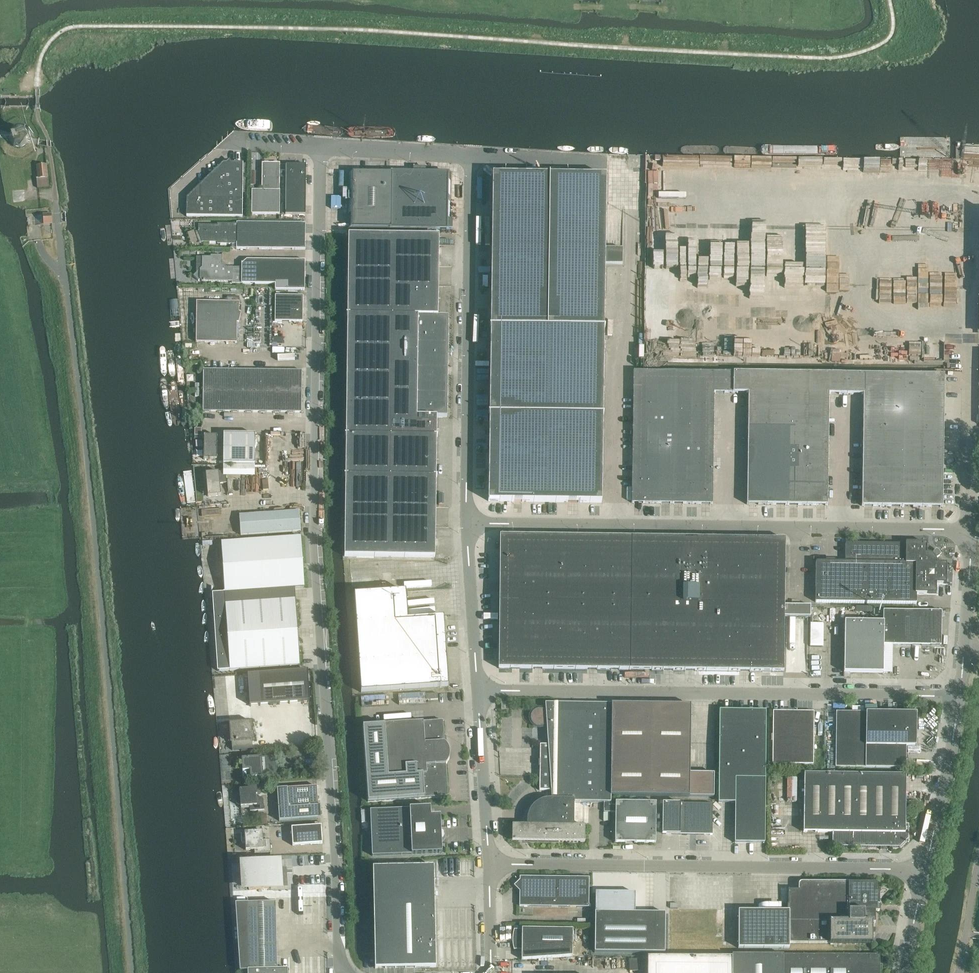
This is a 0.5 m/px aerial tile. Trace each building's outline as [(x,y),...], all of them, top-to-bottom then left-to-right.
[(10,133),(11,133),(10,138),(9,138),(9,140),(10,140),(13,145),(12,146),(14,147),(15,146),(19,147),(20,149),(22,148),(21,147),(26,144),(28,144),(28,143),(27,143),(28,137),(29,138),(30,136),(28,135),(25,131),(26,130),(24,129),(24,130),(18,128),(19,128),(16,127),(16,129),(11,131),(10,133)] [(186,216),(242,217),(243,163),(231,163),(229,161),(223,167),(221,164),(186,198),(186,216)] [(262,163),(262,191),(251,191),(251,214),(279,215),(280,191),(279,191),(279,163),(262,163)] [(38,188),(47,187),(49,187),(47,165),(36,166),(38,179),(38,188)] [(285,214),(305,215),(306,165),(286,165),(285,214)] [(348,228),(387,229),(388,170),(349,169),(348,228)] [(388,170),(387,229),(450,230),(450,174),(447,170),(388,170)] [(492,217),(490,334),(547,335),(549,175),(492,175),(492,217)] [(547,335),(604,336),(605,264),(622,264),(622,249),(605,249),(606,176),(549,175),(547,335)] [(51,214),(43,214),(44,224),(52,224),(51,214)] [(677,259),(677,222),(655,222),(655,227),(652,227),(652,267),(673,267),(673,259),(677,259)] [(217,244),(236,244),(236,249),(305,250),(305,224),(236,223),(236,224),(217,224),(217,226),(198,225),(198,233),(196,233),(197,236),(198,239),(199,242),(217,243),(217,244)] [(783,224),(752,223),(752,253),(765,253),(765,259),(768,259),(768,267),(783,267),(783,248),(787,248),(788,228),(783,228),(783,224)] [(348,235),(344,556),(435,558),(435,545),(435,527),(435,508),(436,465),(436,459),(436,417),(447,417),(448,316),(438,316),(438,254),(438,248),(439,236),(348,235)] [(202,281),(231,282),(231,283),(275,284),(275,290),(304,290),(305,261),(246,260),(242,264),(242,263),(241,263),(241,267),(224,267),(222,264),(222,256),(210,256),(210,257),(202,257),(202,268),(193,276),(198,281),(200,280),(202,281)] [(932,294),(932,313),(942,313),(941,294),(932,294)] [(303,296),(275,296),(274,346),(302,347),(303,296)] [(196,343),(237,343),(237,322),(239,315),(239,302),(196,302),(196,343)] [(490,334),(489,418),(603,419),(604,336),(547,335),(490,334)] [(911,344),(911,354),(923,354),(923,344),(911,344)] [(202,412),(302,413),(302,371),(203,370),(202,412)] [(731,393),(731,372),(633,371),(632,503),(712,504),(714,393),(731,393)] [(829,394),(846,395),(846,374),(731,372),(731,393),(748,393),(747,505),(827,506),(829,394)] [(942,507),(944,375),(846,374),(846,395),(863,395),(862,506),(942,507)] [(603,419),(489,418),(488,501),(601,503),(603,419)] [(223,464),(254,465),(255,434),(223,434),(223,443),(217,443),(217,436),(204,436),(203,459),(217,459),(217,458),(223,458),(223,464)] [(257,436),(256,449),(265,449),(265,436),(257,436)] [(223,465),(223,472),(205,473),(207,496),(221,495),(220,483),(226,483),(225,475),(254,476),(254,466),(223,465)] [(239,515),(241,535),(300,531),(299,511),(239,515)] [(651,667),(651,671),(783,672),(785,539),(500,536),(498,668),(631,670),(631,666),(651,667)] [(221,543),(224,592),(294,588),(304,587),(301,537),(221,543)] [(816,563),(815,602),(816,603),(915,604),(916,603),(916,594),(936,595),(936,585),(946,585),(946,564),(936,563),(936,562),(936,560),(935,558),(934,557),(933,556),(931,555),(930,554),(928,554),(926,553),(927,543),(906,543),(905,544),(846,543),(845,544),(845,562),(817,562),(816,562),(816,563)] [(229,670),(299,666),(294,588),(224,592),(212,593),(217,671),(229,670)] [(429,619),(407,620),(407,618),(406,591),(354,595),(361,693),(448,687),(444,633),(443,618),(429,619)] [(883,622),(845,621),(844,672),(883,673),(883,645),(941,646),(941,611),(883,611),(883,622)] [(811,622),(811,646),(824,646),(825,623),(811,622)] [(257,675),(259,705),(309,701),(307,671),(257,675)] [(611,796),(612,704),(545,703),(546,711),(542,709),(539,709),(535,710),(532,712),(531,715),(530,719),(531,722),(532,725),(535,728),(538,729),(542,728),(546,725),(548,745),(540,745),(540,761),(544,761),(544,766),(540,766),(540,769),(544,769),(544,774),(540,774),(539,790),(551,791),(551,799),(546,799),(541,800),(537,802),(534,805),(531,809),(528,813),(527,817),(527,822),(527,825),(512,825),(512,841),(526,841),(585,842),(585,826),(574,826),(574,823),(575,802),(604,803),(604,812),(615,813),(615,843),(655,843),(656,802),(615,802),(615,806),(609,805),(609,803),(611,803),(611,796)] [(690,705),(612,704),(611,796),(714,797),(714,773),(690,773),(690,705)] [(718,803),(735,803),(735,843),(765,843),(766,711),(719,710),(718,803)] [(772,764),(813,765),(814,712),(773,711),(772,764)] [(835,767),(906,768),(906,746),(916,747),(916,734),(916,728),(916,713),(836,712),(835,767)] [(447,746),(444,742),(443,721),(362,726),(368,802),(448,797),(446,764),(448,760),(450,755),(449,750),(447,746)] [(231,742),(232,750),(252,749),(252,741),(254,741),(253,733),(252,733),(251,729),(252,729),(252,722),(229,723),(230,742),(231,742)] [(241,759),(243,779),(277,777),(275,757),(241,759)] [(905,824),(906,775),(804,774),(803,832),(832,833),(832,847),(881,847),(881,850),(881,847),(887,847),(887,850),(888,850),(888,847),(900,847),(908,839),(908,825),(905,824)] [(239,804),(240,804),(241,807),(249,806),(250,811),(264,810),(263,798),(256,798),(256,795),(257,795),(256,787),(248,788),(239,789),(240,796),(238,797),(236,798),(236,799),(236,801),(237,803),(239,804)] [(317,787),(287,789),(277,789),(279,821),(321,818),(320,806),(318,806),(317,787)] [(679,831),(679,834),(688,834),(690,832),(690,828),(693,828),(693,830),(697,834),(712,835),(712,804),(663,803),(662,834),(675,834),(677,832),(677,831),(679,831)] [(370,810),(372,856),(442,853),(440,816),(431,816),(430,808),(370,810)] [(291,828),(292,846),(322,844),(321,826),(291,828)] [(254,850),(254,854),(271,853),(270,843),(263,843),(262,831),(244,832),(244,833),(241,834),(242,843),(245,843),(246,850),(254,850)] [(247,862),(249,890),(287,888),(286,869),(279,868),(279,860),(255,861),(253,860),(252,862),(247,862)] [(373,868),(375,969),(436,967),(434,867),(373,868)] [(519,887),(519,907),(589,907),(589,877),(520,877),(519,880),(517,882),(517,887),(519,887)] [(799,884),(798,885),(798,890),(789,890),(789,889),(788,889),(788,905),(787,905),(787,911),(738,911),(738,948),(789,948),(789,943),(871,943),(869,943),(869,923),(875,923),(875,911),(874,911),(874,905),(879,905),(879,892),(877,892),(877,883),(848,883),(848,884),(805,884),(804,883),(803,882),(802,882),(800,882),(799,883),(799,884)] [(595,953),(655,953),(665,953),(665,913),(609,913),(609,887),(595,887),(595,953)] [(288,969),(277,969),(276,903),(246,903),(247,971),(248,971),(248,972),(288,972),(288,969)] [(512,941),(512,943),(513,945),(513,947),(514,950),(522,950),(521,960),(572,956),(573,929),(522,929),(522,930),(514,930),(513,932),(513,934),(513,937),(512,939),(512,941)] [(879,955),(732,955),(732,957),(647,957),(647,972),(879,972),(879,955)] [(629,959),(630,971),(642,971),(641,959),(629,959)]
